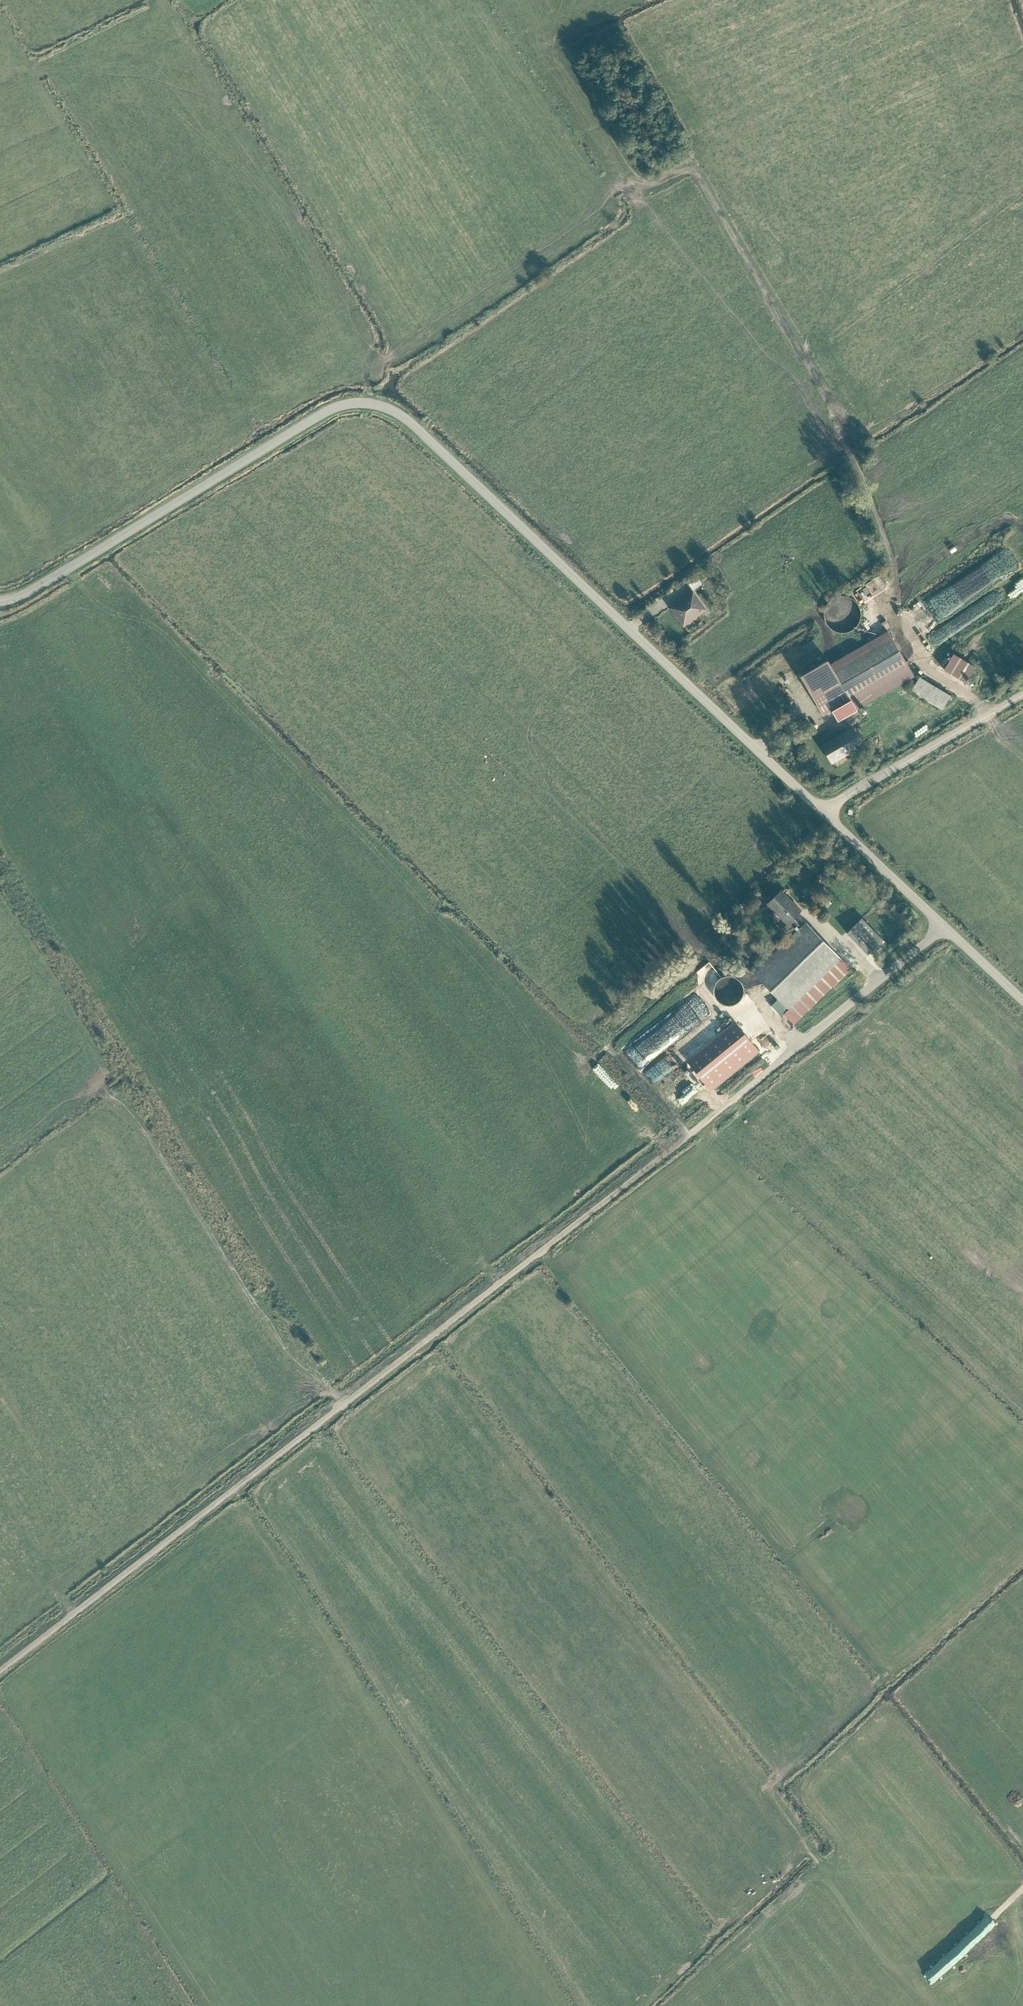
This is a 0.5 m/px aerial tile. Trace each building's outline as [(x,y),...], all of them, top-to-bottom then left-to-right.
[(941,638),(1020,591),(1012,578),(933,625),(941,638)] [(695,592),(671,606),(683,626),(707,611),(695,592)] [(858,620),(860,615),(859,609),(857,604),(853,599),(848,596),(843,595),(837,596),(831,598),(827,602),(824,606),(823,612),(823,618),(826,623),(829,627),(834,630),(840,632),(846,631),(851,629),(855,625),(858,620)] [(886,626),(801,674),(824,715),(834,709),(839,717),(914,675),(886,626)] [(974,663),(955,652),(945,670),(964,681),(974,663)] [(985,689),(996,675),(987,669),(977,683),(985,689)] [(950,692),(921,676),(914,688),(943,705),(950,692)] [(855,726),(823,744),(832,761),(865,742),(855,726)] [(783,889),(769,902),(788,922),(802,909),(783,889)] [(863,918),(850,931),(867,949),(881,936),(863,918)] [(807,923),(756,971),(791,1007),(841,958),(807,923)] [(743,997),(744,992),(744,987),(743,982),(739,978),(735,976),(730,975),(725,976),(721,978),(717,982),(716,987),(716,992),(717,997),(721,1001),(725,1003),(730,1004),(735,1003),(739,1001),(743,997)] [(620,1044),(627,1052),(648,1032),(640,1024),(620,1044)] [(661,1087),(668,1083),(663,1075),(664,1074),(654,1058),(646,1063),(661,1087)]
